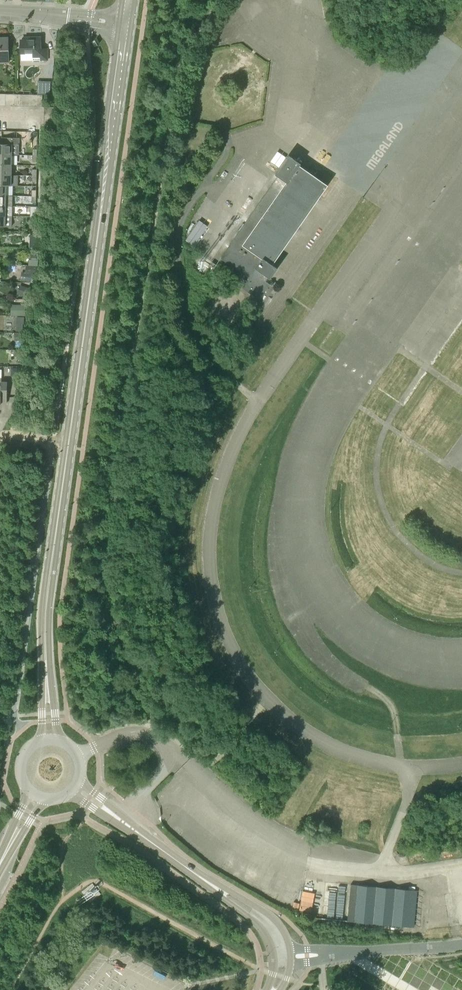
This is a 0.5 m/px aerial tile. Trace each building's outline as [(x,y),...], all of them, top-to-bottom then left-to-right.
[(236,17),(236,39),(246,39),(246,17),(236,17)] [(41,49),(41,37),(24,37),(24,40),(21,40),(21,53),(33,53),(33,61),(47,61),(47,60),(48,60),(48,49),(41,49)] [(9,62),(8,38),(0,38),(0,62),(9,62)] [(37,94),(50,94),(51,81),(38,81),(37,94)] [(12,155),(19,155),(19,145),(19,138),(4,137),(4,144),(0,144),(0,154),(12,155)] [(12,155),(0,154),(0,164),(12,165),(12,155)] [(242,288),(259,300),(270,284),(266,281),(269,277),(271,278),(278,268),(273,264),(327,185),(300,166),(301,163),(289,155),(275,174),(278,176),(220,258),(249,278),(242,288)] [(12,165),(0,164),(0,175),(11,175),(12,165)] [(11,175),(0,175),(0,185),(6,185),(18,186),(18,175),(11,175)] [(222,192),(206,218),(219,226),(208,245),(222,253),(250,209),(222,192)] [(6,195),(0,195),(0,205),(12,206),(13,196),(6,195)] [(12,206),(0,205),(0,216),(12,216),(12,206)] [(40,206),(31,206),(30,216),(40,217),(40,206)] [(12,216),(0,216),(0,226),(12,227),(12,216)] [(40,217),(30,216),(30,226),(40,226),(40,217)] [(330,273),(336,276),(350,253),(344,250),(330,273)] [(217,265),(212,262),(208,267),(213,271),(217,265)] [(33,274),(36,274),(37,266),(29,265),(26,265),(25,272),(25,273),(33,274)] [(17,294),(19,295),(27,297),(30,289),(22,286),(20,285),(17,294)] [(25,315),(26,305),(11,304),(11,315),(25,315)] [(378,411),(389,417),(396,405),(385,399),(378,411)] [(442,462),(435,472),(443,478),(450,468),(442,462)] [(441,513),(449,518),(457,504),(449,499),(441,513)] [(399,554),(389,561),(397,571),(406,564),(399,554)] [(412,927),(412,925),(415,890),(356,885),(353,922),(412,927)]
